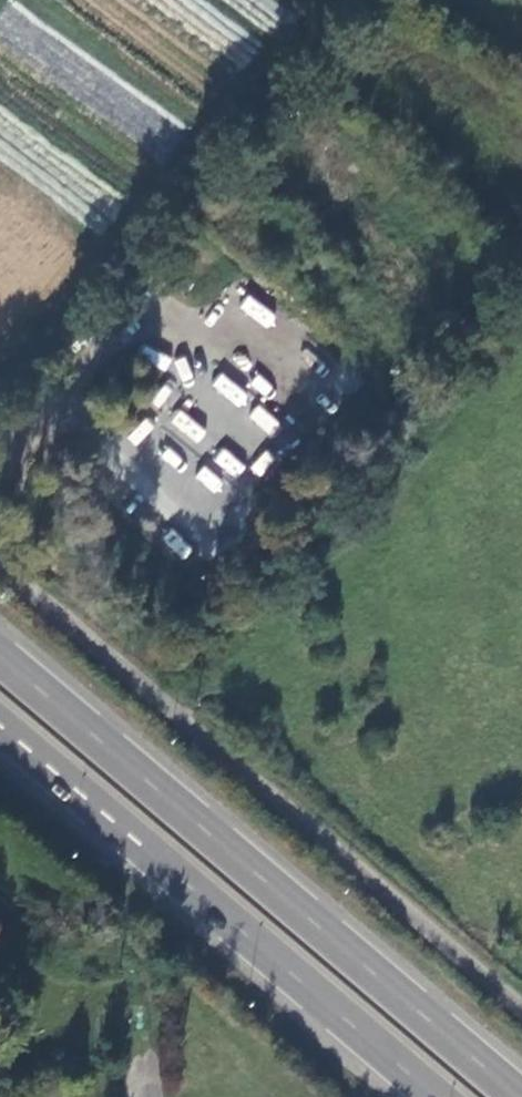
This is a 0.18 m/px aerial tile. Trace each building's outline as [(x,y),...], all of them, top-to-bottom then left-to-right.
[(512,222),(521,232),(521,211),(512,222)]
